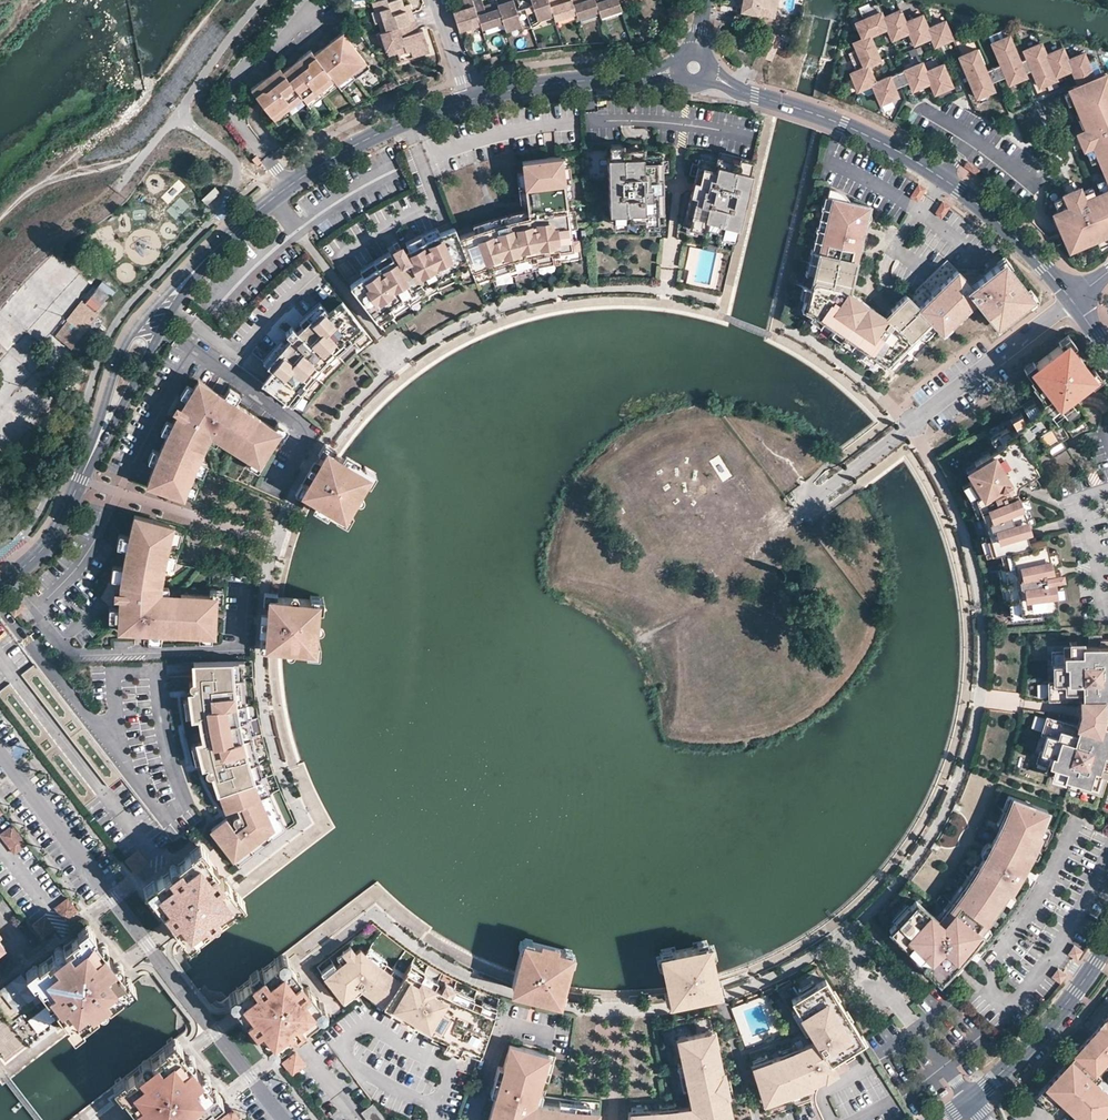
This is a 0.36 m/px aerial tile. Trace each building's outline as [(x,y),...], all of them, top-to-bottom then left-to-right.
[(402,0),(391,0),(388,1),(387,0),(377,0),(372,2),(375,11),(379,10),(383,20),(378,22),(381,31),(414,20),(415,20),(412,11),(406,13),(404,5),(402,0)] [(465,6),(453,10),(459,29),(480,22),(473,0),(463,0),(465,6)] [(496,0),(483,5),(482,0),(473,0),(480,22),(482,27),(503,20),(496,0)] [(514,0),(496,0),(503,20),(506,29),(515,26),(529,21),(544,17),(553,14),(549,0),(531,0),(532,3),(516,8),(514,0)] [(553,14),(555,19),(576,12),(572,0),(549,0),(553,14)] [(576,12),(578,17),(599,10),(595,0),(572,0),(576,12)] [(599,10),(600,15),(619,8),(617,0),(595,0),(599,10)] [(743,1),(741,9),(758,13),(760,4),(777,7),(778,0),(743,0),(743,1)] [(412,11),(409,3),(404,5),(406,13),(412,11)] [(880,59),(869,34),(887,26),(891,38),(908,30),(914,43),(931,36),(934,44),(952,37),(944,20),(927,27),(922,14),(905,21),(900,9),(883,16),(877,3),(860,10),(863,18),(855,21),(862,37),(853,41),(856,49),(849,52),(856,69),(850,71),(857,89),(872,83),(880,102),(898,95),(894,87),(889,75),(875,81),(868,64),(880,59)] [(777,7),(760,4),(758,13),(775,16),(777,7)] [(758,13),(741,9),(740,15),(757,18),(758,13)] [(383,20),(379,10),(375,11),(371,12),(375,23),(378,22),(383,20)] [(757,18),(740,15),(734,14),(733,22),(755,26),(757,18)] [(544,17),(529,21),(531,26),(533,25),(536,24),(540,20),(544,17)] [(786,33),(789,22),(774,19),(772,30),(786,33)] [(418,30),(414,20),(381,31),(377,33),(380,42),(384,41),(386,49),(387,48),(389,55),(398,52),(398,54),(410,50),(418,47),(421,54),(430,51),(425,36),(421,37),(419,30),(418,30)] [(783,47),(786,33),(772,30),(769,44),(783,47)] [(350,41),(342,31),(330,40),(321,47),(314,52),(311,48),(298,58),(290,64),(282,70),(279,65),(272,71),(264,78),(251,87),(274,117),(288,107),(302,96),(306,100),(320,89),(334,78),(337,82),(351,71),(365,60),(350,41)] [(1024,71),(1019,59),(1009,34),(991,42),(1001,63),(1005,75),(1009,82),(1026,75),(1024,71)] [(1107,80),(1104,72),(1101,73),(1094,56),(1087,59),(1083,51),(1067,58),(1062,46),(1045,53),(1040,41),(1023,48),(1026,56),(1031,68),(1038,85),(1056,78),(1055,75),(1071,68),(1077,83),(1072,85),(1073,88),(1078,99),(1083,111),(1089,125),(1090,125),(1098,142),(1093,145),(1099,159),(1106,177),(1107,181),(1107,80)] [(421,54),(418,47),(410,50),(413,56),(421,54)] [(986,70),(976,48),(959,55),(976,96),(994,89),(990,81),(986,70)] [(1031,68),(1026,56),(1019,59),(1024,71),(1031,68)] [(369,65),(365,60),(351,71),(355,76),(369,65)] [(942,63),(926,70),(922,61),(904,69),(909,81),(913,89),(930,81),(935,92),(952,85),(942,63)] [(1005,75),(1001,63),(986,70),(990,81),(1005,75)] [(909,81),(904,69),(889,75),(894,87),(909,81)] [(355,76),(351,71),(337,82),(337,83),(341,87),(355,76)] [(337,82),(334,78),(320,89),(323,94),(337,83),(337,82)] [(1078,99),(1073,88),(1063,92),(1067,104),(1078,99)] [(323,94),(320,89),(306,100),(309,104),(323,94)] [(306,100),(302,96),(288,107),(292,111),(306,100)] [(292,111),(288,107),(274,117),(278,122),(292,111)] [(1089,125),(1083,111),(1075,114),(1081,129),(1089,125)] [(1098,142),(1090,125),(1089,125),(1081,129),(1076,131),(1077,134),(1082,146),(1083,148),(1084,148),(1093,145),(1098,142)] [(1082,146),(1077,134),(1069,137),(1074,149),(1082,146)] [(622,147),(622,144),(611,144),(611,156),(622,155),(622,147)] [(1099,159),(1093,145),(1084,148),(1091,162),(1099,159)] [(661,154),(644,155),(630,155),(630,147),(622,147),(622,155),(611,156),(608,156),(610,213),(613,213),(624,212),(625,220),(632,220),(631,218),(631,212),(645,211),(645,217),(645,221),(648,221),(660,221),(663,220),(662,187),(650,187),(649,180),(662,179),(662,171),(662,159),(661,154)] [(644,155),(643,147),(630,147),(630,155),(644,155)] [(732,158),(719,154),(717,162),(731,165),(732,158)] [(567,204),(565,194),(564,180),(562,166),(561,155),(557,156),(546,157),(522,160),(523,170),(525,185),(527,199),(528,209),(529,214),(510,219),(492,224),(475,229),(458,236),(469,262),(472,270),(487,264),(511,257),(535,253),(555,251),(555,249),(572,247),(571,238),(569,225),(567,209),(567,204)] [(262,163),(256,156),(252,160),(258,166),(262,163)] [(751,158),(740,156),(740,159),(738,167),(749,170),(751,158)] [(739,226),(752,170),(749,170),(738,167),(740,159),(732,158),(731,165),(717,162),(700,158),(699,163),(696,175),(694,183),(706,186),(705,193),(692,190),(685,223),(688,223),(699,226),(702,227),(703,223),(705,217),(718,221),(716,227),(716,228),(722,230),(724,222),(735,225),(739,226)] [(696,175),(699,163),(692,161),(689,173),(696,175)] [(1106,177),(1096,181),(1100,192),(1107,189),(1107,186),(1107,181),(1106,177)] [(1077,187),(1073,179),(1062,184),(1066,192),(1077,187)] [(706,186),(694,183),(692,190),(705,193),(706,186)] [(885,315),(864,301),(853,293),(849,291),(847,289),(844,294),(837,289),(839,280),(851,283),(869,206),(852,201),(846,195),(839,190),(829,186),(827,196),(832,197),(829,207),(829,208),(827,219),(824,230),(821,241),(819,252),(816,262),(814,273),(811,287),(808,298),(805,298),(801,308),(812,314),(813,311),(824,319),(835,326),(837,324),(845,330),(856,338),(854,340),(867,348),(877,355),(875,357),(884,365),(887,362),(890,365),(898,356),(896,354),(904,345),(917,333),(919,330),(928,322),(931,319),(919,307),(906,294),(896,304),(891,309),(898,315),(892,322),(885,315)] [(920,186),(912,198),(919,202),(927,190),(920,186)] [(1107,189),(1100,192),(1095,194),(1085,198),(1086,202),(1084,203),(1072,208),(1070,209),(1069,206),(1058,210),(1053,212),(1062,233),(1067,231),(1073,245),(1092,237),(1095,238),(1096,238),(1107,234),(1107,236),(1107,186),(1107,189)] [(1085,198),(1081,190),(1080,186),(1077,187),(1066,192),(1063,193),(1064,195),(1069,206),(1070,209),(1072,208),(1084,203),(1086,202),(1085,198)] [(1095,194),(1092,186),(1081,190),(1085,198),(1095,194)] [(215,187),(202,198),(207,203),(219,192),(215,187)] [(829,207),(832,197),(827,196),(824,195),(821,206),(829,208),(829,207)] [(1069,206),(1064,195),(1053,200),(1058,210),(1069,206)] [(944,202),(937,213),(942,218),(951,207),(944,202)] [(829,208),(821,206),(819,217),(827,219),(829,208)] [(853,293),(860,265),(861,264),(862,262),(862,259),(861,258),(865,243),(866,242),(867,240),(867,237),(867,236),(870,222),(871,220),(872,218),(872,215),(872,214),(872,206),(869,206),(851,283),(849,291),(853,293)] [(575,224),(573,208),(567,209),(569,225),(575,224)] [(528,209),(509,214),(510,219),(529,214),(528,209)] [(624,212),(613,213),(614,224),(625,224),(625,220),(624,212)] [(509,214),(491,218),(492,224),(510,219),(509,214)] [(718,221),(705,217),(703,223),(716,227),(718,221)] [(824,230),(827,219),(819,217),(816,228),(824,230)] [(491,218),(474,224),(475,229),(492,224),(491,218)] [(660,221),(648,221),(648,230),(660,229),(660,221)] [(735,225),(724,222),(722,230),(722,234),(732,236),(735,225)] [(699,226),(688,223),(686,232),(697,235),(699,226)] [(455,226),(439,232),(424,239),(408,247),(410,250),(405,253),(397,240),(392,243),(398,253),(393,256),(378,265),(363,275),(361,276),(350,285),(374,315),(387,307),(405,295),(420,286),(434,278),(453,268),(469,262),(458,236),(455,226)] [(437,227),(421,234),(424,239),(439,232),(437,227)] [(824,230),(816,228),(813,239),(821,241),(824,230)] [(424,239),(421,234),(406,242),(408,247),(424,239)] [(1107,234),(1096,238),(1099,246),(1107,242),(1107,236),(1107,234)] [(572,247),(555,249),(555,251),(556,257),(573,254),(579,254),(578,246),(577,238),(571,238),(572,247)] [(819,252),(821,241),(813,239),(811,250),(819,252)] [(718,244),(704,241),(702,248),(716,251),(718,244)] [(819,252),(811,250),(808,261),(816,262),(819,252)] [(393,256),(390,251),(375,260),(378,265),(393,256)] [(555,251),(535,253),(536,262),(556,261),(556,257),(555,251)] [(535,253),(511,257),(513,266),(536,262),(535,253)] [(1011,263),(1005,254),(996,261),(999,263),(998,263),(1003,269),(1008,265),(1011,263)] [(511,257),(487,264),(491,272),(513,266),(511,257)] [(378,265),(375,260),(360,270),(363,275),(378,265)] [(816,262),(808,261),(806,271),(814,273),(816,262)] [(472,270),(469,262),(453,268),(457,275),(472,270)] [(972,284),(961,273),(957,269),(941,286),(943,288),(937,295),(933,292),(919,307),(931,319),(938,326),(945,319),(950,324),(957,317),(952,312),(959,305),(964,310),(976,298),(978,301),(990,316),(996,311),(1002,319),(1010,312),(1007,308),(1015,302),(1018,306),(1027,299),(1020,291),(1026,287),(1008,265),(1003,269),(998,263),(984,274),(972,284)] [(491,272),(487,264),(472,270),(475,278),(491,272)] [(457,275),(453,268),(434,278),(438,285),(457,275)] [(961,273),(972,284),(984,274),(981,273),(977,272),(971,271),(968,271),(963,272),(961,273)] [(438,285),(434,278),(420,286),(424,293),(427,291),(438,285)] [(851,283),(839,280),(837,289),(844,294),(847,289),(849,291),(851,283)] [(941,286),(937,282),(930,289),(933,292),(937,295),(943,288),(941,286)] [(811,287),(803,285),(800,296),(805,298),(808,298),(811,287)] [(96,311),(109,295),(98,286),(85,302),(96,311)] [(424,293),(420,286),(405,295),(410,302),(421,296),(420,295),(424,293)] [(1035,293),(1030,287),(1028,289),(1026,287),(1020,291),(1027,299),(1035,293)] [(1037,296),(1035,293),(1027,299),(1028,302),(1037,296)] [(410,302),(405,295),(387,307),(391,313),(391,314),(410,302)] [(362,325),(343,301),(329,311),(323,305),(309,317),(303,324),(301,325),(304,328),(305,330),(305,333),(303,336),(294,327),(291,325),(285,331),(288,334),(297,342),(294,345),(291,345),(288,345),(286,342),(285,343),(279,349),(267,364),(273,369),(276,372),(266,385),(288,401),(298,388),(302,392),(307,386),(303,382),(311,372),(318,364),(320,367),(329,358),(327,357),(326,356),(333,349),(343,341),(346,345),(352,339),(349,335),(362,325)] [(323,305),(320,301),(306,314),(309,317),(323,305)] [(1018,306),(1015,302),(1007,308),(1010,312),(1018,306)] [(964,310),(959,305),(952,312),(957,317),(959,319),(966,312),(964,310)] [(391,313),(387,307),(374,315),(379,322),(391,314),(391,313)] [(898,315),(891,309),(885,315),(892,322),(898,315)] [(824,319),(813,311),(812,314),(809,318),(820,325),(824,319)] [(1002,319),(996,311),(990,316),(992,318),(996,323),(1002,319)] [(309,317),(306,314),(299,320),(300,322),(303,324),(309,317)] [(996,323),(992,318),(989,320),(996,328),(1004,321),(1002,319),(996,323)] [(950,324),(945,319),(938,326),(945,333),(952,326),(950,324)] [(304,328),(301,325),(303,324),(300,322),(294,327),(303,336),(305,333),(305,330),(304,328)] [(934,328),(928,322),(919,330),(925,336),(934,328)] [(845,330),(837,324),(835,326),(831,333),(839,339),(845,330)] [(365,330),(362,325),(349,335),(352,339),(353,340),(365,330)] [(856,338),(845,330),(839,339),(850,346),(854,340),(856,338)] [(1070,336),(1068,333),(1058,341),(1060,344),(1070,336)] [(297,342),(288,334),(282,341),(285,343),(286,342),(288,345),(291,345),(294,345),(297,342)] [(1075,343),(1070,336),(1060,344),(1061,344),(1059,346),(1062,351),(1064,350),(1071,346),(1075,343)] [(282,341),(281,339),(275,346),(279,349),(285,343),(282,341)] [(346,345),(343,341),(333,349),(338,354),(347,345),(346,345)] [(910,351),(904,345),(896,354),(898,356),(901,359),(910,351)] [(279,349),(275,346),(263,360),(267,364),(279,349)] [(1071,346),(1064,350),(1062,351),(1059,346),(1038,362),(1043,367),(1041,369),(1035,374),(1044,386),(1069,383),(1068,382),(1076,376),(1080,381),(1085,380),(1082,377),(1085,375),(1090,370),(1071,346)] [(877,355),(867,348),(862,354),(872,361),(875,357),(877,355)] [(338,354),(333,349),(326,356),(327,357),(329,358),(331,360),(338,354)] [(1035,363),(1033,360),(1023,368),(1032,377),(1034,375),(1035,374),(1030,367),(1035,363)] [(1043,367),(1038,362),(1036,363),(1035,363),(1030,367),(1035,374),(1041,369),(1043,367)] [(320,367),(318,364),(311,372),(316,376),(322,369),(320,367)] [(1101,376),(1094,367),(1090,370),(1085,375),(1082,377),(1085,380),(1098,379),(1101,376)] [(276,372),(273,369),(263,383),(266,385),(276,372)] [(316,376),(311,372),(303,382),(307,386),(308,386),(316,376)] [(215,402),(207,397),(213,388),(207,384),(205,383),(198,379),(193,387),(186,398),(184,401),(185,401),(190,404),(186,410),(176,403),(173,408),(183,415),(190,419),(190,420),(187,424),(179,420),(175,418),(173,422),(167,434),(160,451),(154,463),(147,483),(180,495),(181,491),(186,478),(189,470),(193,472),(193,471),(198,458),(207,441),(203,439),(204,438),(209,427),(214,427),(222,433),(220,437),(234,446),(233,447),(250,458),(254,452),(259,456),(261,453),(265,446),(256,440),(257,437),(270,445),(272,443),(277,435),(271,433),(275,426),(235,402),(224,395),(221,393),(215,402)] [(1080,381),(1069,383),(1075,391),(1083,385),(1080,381)] [(193,387),(187,383),(180,394),(186,398),(193,387)] [(1075,391),(1069,383),(1044,386),(1047,390),(1046,393),(1041,397),(1038,402),(1039,405),(1037,405),(1033,413),(1029,415),(1024,419),(1022,424),(1016,428),(1032,454),(1047,445),(1060,437),(1067,433),(1060,421),(1063,419),(1066,424),(1081,415),(1086,412),(1077,398),(1076,399),(1072,393),(1075,391)] [(224,395),(235,402),(241,393),(229,386),(224,395)] [(221,393),(213,388),(207,397),(215,402),(221,393)] [(302,392),(298,388),(288,401),(293,405),(302,392)] [(1037,405),(1033,398),(1023,405),(1029,415),(1033,413),(1037,405)] [(1024,419),(1020,412),(1010,418),(1016,428),(1022,424),(1024,419)] [(190,419),(183,415),(179,420),(187,424),(190,420),(190,419)] [(1086,423),(1081,415),(1066,424),(1071,432),(1086,423)] [(166,419),(160,431),(167,434),(173,422),(166,419)] [(289,428),(278,421),(275,426),(271,433),(277,435),(282,439),(289,428)] [(1032,454),(1016,428),(1011,431),(1007,424),(999,429),(1002,434),(1003,436),(1002,443),(996,446),(973,460),(975,462),(980,471),(971,477),(969,478),(973,485),(976,493),(973,494),(976,501),(981,513),(989,534),(994,549),(999,548),(1008,545),(1013,564),(1008,565),(1012,581),(1014,598),(1019,597),(1021,613),(1042,611),(1057,609),(1056,596),(1054,586),(1053,582),(1047,583),(1046,578),(1054,576),(1061,575),(1060,569),(1053,570),(1045,572),(1044,566),(1051,565),(1050,561),(1048,551),(1045,538),(1037,540),(1029,542),(1028,539),(1025,528),(1024,524),(1028,523),(1027,521),(1023,507),(1019,498),(1016,489),(1009,492),(1008,489),(1004,488),(1005,486),(1008,486),(1009,481),(1006,480),(1008,476),(1011,476),(1014,475),(1018,482),(1025,478),(1034,473),(1038,470),(1033,463),(1036,461),(1032,454)] [(222,433),(214,427),(209,427),(204,438),(216,443),(220,437),(222,433)] [(1002,434),(999,429),(989,435),(996,446),(1002,443),(1003,436),(1002,434)] [(1064,445),(1060,437),(1047,445),(1052,452),(1064,445)] [(336,448),(325,441),(322,446),(333,452),(334,452),(336,448)] [(329,461),(333,452),(322,446),(318,453),(322,455),(306,484),(302,481),(297,489),(309,496),(313,487),(316,488),(318,484),(320,485),(323,480),(322,479),(322,478),(322,477),(322,476),(322,475),(323,474),(324,473),(325,473),(326,472),(327,472),(328,473),(330,468),(328,466),(331,462),(329,461)] [(160,451),(153,448),(148,460),(154,463),(160,451)] [(259,456),(254,452),(250,458),(246,463),(258,470),(265,459),(259,456)] [(361,470),(333,452),(329,461),(331,462),(328,466),(330,468),(328,473),(327,472),(326,472),(325,473),(324,473),(323,474),(322,475),(322,476),(322,477),(322,478),(322,479),(323,480),(320,485),(318,484),(316,488),(313,487),(309,496),(334,512),(336,513),(340,507),(345,511),(347,509),(363,481),(365,480),(359,476),(363,471),(361,470)] [(207,462),(198,458),(193,471),(202,474),(207,462)] [(980,471),(975,462),(965,468),(971,477),(980,471)] [(375,473),(364,466),(361,470),(363,471),(368,474),(365,480),(363,481),(364,482),(368,484),(375,473)] [(368,474),(363,471),(359,476),(365,480),(368,474)] [(1038,480),(1034,473),(1025,478),(1030,486),(1038,480)] [(1018,482),(1014,475),(1011,476),(1008,476),(1006,480),(1009,481),(1008,486),(1005,486),(1004,488),(1008,489),(1009,492),(1016,489),(1018,482)] [(197,483),(186,478),(181,491),(193,495),(197,483)] [(976,493),(973,485),(969,478),(961,483),(968,497),(963,499),(966,505),(971,502),(976,515),(981,513),(976,501),(973,494),(976,493)] [(1060,486),(1062,495),(1075,492),(1073,483),(1060,486)] [(309,496),(297,489),(295,493),(307,499),(309,496)] [(1031,504),(1028,495),(1019,498),(1023,507),(1028,505),(1031,504)] [(1033,519),(1028,505),(1023,507),(1027,521),(1033,519)] [(345,511),(340,507),(336,513),(342,516),(345,511)] [(336,513),(334,512),(332,516),(343,523),(350,511),(347,509),(345,511),(342,516),(336,513)] [(989,534),(981,513),(976,515),(972,516),(972,517),(979,537),(980,537),(989,534)] [(169,527),(170,523),(134,514),(129,534),(126,548),(123,566),(121,579),(120,583),(126,583),(134,583),(134,590),(125,590),(114,590),(114,595),(125,596),(125,603),(119,603),(119,606),(118,620),(118,629),(136,630),(136,621),(145,622),(144,630),(148,631),(161,631),(199,633),(199,626),(206,626),(207,611),(215,612),(216,600),(210,600),(210,593),(181,592),(181,596),(171,595),(171,598),(168,598),(158,597),(158,587),(159,582),(161,582),(164,564),(167,551),(169,540),(166,539),(169,527)] [(1034,537),(1031,526),(1025,528),(1028,539),(1034,537)] [(181,530),(169,527),(166,539),(169,540),(178,542),(181,530)] [(129,534),(119,532),(116,546),(126,548),(129,534)] [(994,549),(989,534),(980,537),(985,552),(994,549)] [(1013,564),(1008,545),(999,548),(1003,563),(998,564),(999,567),(1008,565),(1013,564)] [(1059,559),(1057,549),(1048,551),(1050,561),(1059,559)] [(174,566),(177,553),(167,551),(164,564),(174,566)] [(797,558),(787,566),(791,572),(802,564),(797,558)] [(123,566),(113,564),(111,578),(121,579),(123,566)] [(1012,581),(1008,565),(999,567),(997,568),(1001,584),(1003,599),(1014,598),(1012,581)] [(1065,595),(1064,585),(1054,586),(1056,596),(1065,595)] [(169,588),(158,587),(158,597),(168,598),(169,588)] [(222,601),(223,587),(210,587),(210,593),(210,600),(216,600),(222,601)] [(323,604),(323,594),(310,593),(310,597),(312,597),(316,598),(316,604),(323,604)] [(26,605),(18,594),(9,601),(18,611),(26,605)] [(265,636),(265,645),(273,646),(274,636),(276,636),(277,631),(280,631),(280,626),(278,625),(277,623),(276,621),(277,619),(279,617),(281,617),(281,612),(279,611),(279,606),(276,606),(277,596),(267,595),(267,604),(265,636)] [(316,604),(312,604),(312,599),(312,597),(310,597),(277,596),(276,606),(279,606),(279,611),(281,612),(281,617),(279,617),(277,619),(276,621),(277,623),(278,625),(280,626),(280,631),(277,631),(276,636),(274,636),(273,646),(306,647),(308,647),(309,641),(314,641),(316,604)] [(1021,613),(1019,597),(1014,598),(1003,599),(1003,600),(1003,603),(1007,602),(1009,619),(1042,616),(1042,611),(1021,613)] [(18,611),(9,601),(6,603),(15,614),(18,611)] [(118,620),(119,606),(109,606),(108,619),(118,620)] [(212,626),(206,626),(199,626),(199,633),(199,639),(212,640),(212,626)] [(161,631),(148,631),(148,641),(161,641),(161,631)] [(1102,633),(1089,633),(1089,644),(1095,644),(1095,638),(1102,638),(1102,633)] [(1102,638),(1095,638),(1095,644),(1089,644),(1064,645),(1064,650),(1064,664),(1064,673),(1064,680),(1053,680),(1048,680),(1048,683),(1049,696),(1049,698),(1082,697),(1083,697),(1083,689),(1092,688),(1092,697),(1104,697),(1107,697),(1107,637),(1102,638)] [(319,652),(320,642),(314,641),(314,647),(308,647),(306,647),(306,651),(319,652)] [(1064,664),(1064,650),(1052,651),(1053,664),(1057,664),(1064,664)] [(245,675),(244,659),(226,660),(227,665),(231,665),(231,676),(245,675)] [(242,738),(239,725),(235,726),(234,721),(233,715),(237,715),(235,702),(231,676),(231,665),(227,665),(226,660),(209,660),(207,660),(208,679),(194,679),(192,679),(190,680),(189,683),(191,687),(192,694),(190,695),(190,697),(193,714),(193,715),(200,714),(201,727),(204,740),(198,741),(198,743),(202,759),(204,759),(205,766),(205,769),(205,771),(206,773),(207,774),(210,775),(213,773),(215,779),(219,791),(225,807),(228,815),(224,818),(211,828),(230,853),(234,850),(237,854),(247,847),(266,832),(267,824),(272,822),(260,796),(255,784),(251,785),(250,780),(248,776),(252,774),(248,762),(242,738)] [(208,679),(207,660),(194,661),(194,675),(194,679),(208,679)] [(122,776),(35,663),(22,673),(109,786),(122,776)] [(245,675),(231,676),(235,702),(249,701),(245,675)] [(10,682),(0,690),(0,696),(85,805),(98,795),(10,682)] [(1048,683),(1037,683),(1037,696),(1049,696),(1048,683)] [(1092,688),(1083,689),(1083,697),(1092,697),(1092,688)] [(193,714),(190,697),(183,697),(185,715),(193,714)] [(1083,697),(1082,697),(1080,711),(1084,712),(1103,714),(1104,705),(1104,697),(1092,697),(1083,697)] [(251,717),(249,701),(235,702),(237,715),(233,715),(234,721),(251,717)] [(1103,714),(1084,712),(1080,711),(1078,725),(1079,725),(1087,727),(1098,730),(1101,722),(1103,714)] [(1035,715),(1031,727),(1042,730),(1046,718),(1035,715)] [(1077,733),(1079,725),(1078,725),(1047,715),(1046,718),(1042,730),(1042,733),(1046,734),(1057,737),(1055,744),(1053,753),(1049,766),(1048,770),(1051,771),(1070,777),(1077,779),(1075,786),(1081,787),(1101,794),(1105,780),(1107,771),(1107,767),(1103,765),(1106,752),(1107,745),(1107,733),(1098,730),(1087,727),(1085,735),(1077,733)] [(255,734),(251,717),(234,721),(235,726),(239,725),(242,738),(255,734)] [(1101,722),(1098,730),(1107,733),(1107,725),(1101,722)] [(1087,727),(1079,725),(1077,733),(1085,735),(1087,727)] [(261,758),(255,734),(242,738),(248,762),(261,758)] [(17,761),(29,752),(20,740),(8,749),(17,761)] [(1046,751),(1053,753),(1055,744),(1048,742),(1046,751)] [(202,759),(198,743),(191,744),(195,761),(202,759)] [(1038,762),(1049,766),(1053,753),(1046,751),(1042,750),(1038,762)] [(267,775),(261,758),(248,762),(252,774),(248,776),(250,780),(267,775)] [(273,790),(267,775),(250,780),(251,785),(255,784),(260,796),(273,790)] [(1075,786),(1077,779),(1070,777),(1067,788),(1080,792),(1081,787),(1075,786)] [(289,825),(273,790),(260,796),(272,822),(267,824),(266,832),(247,847),(252,853),(289,825)] [(1015,804),(1010,802),(1013,796),(1009,794),(1003,808),(1012,811),(1015,804)] [(964,887),(963,889),(997,913),(1006,900),(1003,897),(1008,889),(1011,892),(1018,882),(1018,881),(1019,880),(1017,880),(1022,872),(1017,869),(1020,863),(1027,866),(1027,865),(1033,854),(1029,852),(1032,844),(1036,846),(1042,834),(1038,832),(1042,824),(1048,809),(1013,796),(1010,802),(1015,804),(1012,811),(1008,819),(1004,817),(1001,823),(997,832),(991,843),(990,846),(994,849),(991,855),(987,852),(985,855),(979,866),(976,870),(980,872),(976,879),(971,886),(967,883),(964,887)] [(962,805),(959,803),(956,802),(953,808),(956,810),(959,811),(962,805)] [(1001,823),(1004,817),(1008,819),(1012,811),(1003,808),(997,821),(1001,823)] [(1046,826),(1042,824),(1038,832),(1042,834),(1046,836),(1049,827),(1046,826)] [(10,825),(0,833),(0,835),(14,853),(25,844),(10,825)] [(941,844),(937,843),(935,841),(931,848),(933,849),(937,851),(941,844)] [(991,843),(988,841),(988,842),(982,853),(981,853),(985,855),(987,852),(991,855),(994,849),(990,846),(991,843)] [(208,852),(200,842),(190,850),(191,852),(200,845),(206,854),(208,852)] [(1040,847),(1036,846),(1032,844),(1029,852),(1033,854),(1036,856),(1040,847)] [(181,929),(233,888),(229,883),(227,884),(222,877),(218,880),(212,872),(216,869),(210,862),(212,861),(206,854),(200,845),(191,852),(185,857),(186,859),(179,864),(181,866),(172,873),(170,871),(163,876),(162,874),(156,880),(148,886),(154,894),(159,901),(161,900),(166,907),(170,904),(176,912),(172,915),(178,922),(176,923),(181,929)] [(252,853),(247,847),(237,854),(234,850),(230,853),(238,864),(252,853)] [(148,862),(138,849),(126,859),(136,871),(148,862)] [(177,863),(176,862),(175,862),(172,862),(171,862),(170,864),(169,865),(169,866),(170,869),(169,869),(170,871),(172,873),(181,866),(179,864),(178,862),(177,863)] [(1027,866),(1020,863),(1017,869),(1022,872),(1017,880),(1019,880),(1018,881),(1020,881),(1022,880),(1024,879),(1025,877),(1026,876),(1026,875),(1027,874),(1027,873),(1028,871),(1028,869),(1027,867),(1027,866)] [(976,870),(979,866),(975,864),(968,874),(976,879),(980,872),(976,870)] [(976,879),(968,874),(961,885),(960,887),(963,889),(964,887),(967,883),(971,886),(976,879)] [(156,880),(154,877),(146,884),(148,886),(156,880)] [(148,886),(146,884),(144,885),(152,896),(154,894),(148,886)] [(962,898),(958,895),(963,889),(960,887),(950,899),(958,905),(962,898)] [(235,890),(233,888),(181,929),(182,931),(189,939),(197,933),(203,928),(202,926),(209,921),(211,922),(219,916),(218,914),(225,909),(226,910),(233,905),(241,899),(235,890)] [(243,897),(237,889),(235,890),(241,899),(243,897)] [(944,922),(937,917),(935,915),(916,899),(910,905),(913,908),(898,924),(896,921),(889,927),(910,950),(914,946),(920,952),(927,958),(923,962),(940,980),(953,967),(954,966),(951,963),(956,958),(957,958),(959,960),(960,960),(966,953),(967,952),(963,949),(972,939),(976,942),(977,940),(978,939),(982,933),(979,931),(984,924),(988,926),(997,913),(963,889),(958,895),(962,898),(958,905),(952,912),(948,909),(944,914),(948,917),(944,922)] [(1011,892),(1008,889),(1003,897),(1006,900),(1010,902),(1014,894),(1011,892)] [(77,910),(68,897),(54,907),(63,920),(77,910)] [(245,899),(243,897),(241,899),(233,905),(234,907),(245,899)] [(958,905),(950,899),(944,907),(948,909),(952,912),(958,905)] [(913,908),(910,905),(907,903),(893,919),(896,921),(898,924),(913,908)] [(948,909),(944,907),(937,917),(944,922),(948,917),(944,914),(948,909)] [(44,915),(32,924),(42,937),(54,928),(44,915)] [(95,934),(87,924),(77,931),(79,934),(87,929),(92,935),(95,934)] [(991,929),(988,926),(984,924),(979,931),(982,933),(985,936),(991,929)] [(87,929),(79,934),(72,940),(75,944),(66,950),(58,956),(49,963),(47,960),(38,967),(31,972),(36,980),(42,987),(45,985),(52,995),(58,1002),(65,1011),(62,1013),(68,1022),(73,1027),(80,1022),(89,1016),(86,1013),(96,1005),(103,1000),(112,994),(114,996),(123,988),(129,984),(124,977),(118,970),(116,971),(110,964),(112,963),(104,951),(101,952),(96,945),(98,944),(92,935),(87,929)] [(189,939),(182,931),(180,933),(188,943),(199,935),(197,933),(189,939)] [(525,939),(524,939),(524,940),(522,947),(530,949),(532,941),(525,939)] [(976,942),(972,939),(963,949),(967,952),(966,953),(969,953),(971,952),(973,951),(974,949),(976,947),(977,945),(977,943),(977,940),(976,942)] [(562,957),(564,949),(532,941),(530,949),(522,947),(512,985),(528,989),(545,993),(553,995),(555,987),(563,989),(570,959),(562,957)] [(708,944),(707,943),(697,945),(698,945),(702,945),(703,951),(710,950),(711,954),(712,953),(710,944),(708,944)] [(355,951),(350,944),(337,956),(342,961),(355,951)] [(1071,954),(1077,945),(1074,944),(1068,953),(1071,954)] [(55,951),(58,956),(66,950),(63,947),(62,945),(60,945),(57,946),(56,947),(55,949),(55,951)] [(698,945),(672,951),(668,952),(669,958),(662,960),(663,964),(668,988),(716,978),(711,954),(710,950),(703,951),(702,945),(698,945)] [(1083,949),(1077,945),(1071,954),(1077,959),(1083,949)] [(387,960),(369,946),(365,951),(383,965),(387,960)] [(920,952),(914,946),(910,950),(916,956),(920,952)] [(482,1048),(495,1011),(479,1005),(471,1002),(451,993),(442,988),(435,985),(421,976),(407,967),(403,972),(399,977),(390,970),(383,965),(365,951),(360,947),(355,951),(342,961),(337,965),(325,975),(341,996),(345,993),(347,996),(354,991),(360,986),(362,988),(363,989),(372,995),(379,1000),(380,998),(385,1001),(387,998),(395,1004),(392,1009),(401,1014),(399,1018),(407,1023),(409,1019),(419,1024),(420,1025),(422,1021),(434,1027),(433,1029),(447,1036),(446,1040),(447,1040),(452,1043),(451,1045),(460,1049),(460,1047),(462,1041),(482,1048)] [(571,951),(564,949),(562,957),(570,959),(572,952),(572,951),(571,951)] [(669,958),(668,952),(672,951),(672,950),(662,952),(662,954),(661,954),(663,964),(662,960),(669,958)] [(927,958),(920,952),(916,956),(923,962),(927,958)] [(237,1002),(289,962),(283,954),(231,994),(237,1002)] [(959,960),(957,958),(956,958),(951,963),(954,966),(956,970),(962,964),(959,960)] [(337,965),(334,961),(321,971),(325,975),(337,965)] [(425,970),(411,961),(407,967),(421,976),(424,971),(425,970)] [(302,1022),(323,1006),(308,986),(306,988),(297,976),(299,974),(289,962),(237,1002),(271,1046),(291,1030),(289,1027),(300,1018),(302,1022)] [(33,982),(36,980),(31,972),(38,967),(36,963),(25,971),(33,982)] [(403,972),(394,965),(390,970),(399,977),(403,972)] [(1061,969),(1058,967),(1052,976),(1054,978),(1061,969)] [(1067,973),(1061,969),(1054,978),(1060,982),(1067,973)] [(438,979),(424,971),(421,976),(435,985),(438,979)] [(41,999),(24,974),(0,990),(0,1004),(10,1019),(41,999)] [(847,1017),(844,1011),(845,1009),(837,996),(835,997),(831,990),(833,989),(825,977),(814,984),(813,985),(814,986),(804,992),(803,991),(802,991),(792,998),(797,1007),(806,1021),(810,1028),(816,1039),(797,1051),(796,1052),(790,1054),(783,1056),(783,1054),(782,1054),(768,1059),(759,1062),(761,1069),(755,1071),(756,1073),(762,1093),(763,1096),(772,1093),(773,1097),(776,1096),(791,1091),(790,1089),(797,1086),(798,1088),(810,1083),(810,1081),(825,1075),(826,1076),(831,1073),(836,1069),(830,1061),(838,1056),(843,1052),(850,1048),(851,1048),(858,1044),(859,1043),(856,1038),(861,1035),(860,1034),(849,1016),(847,1017)] [(716,978),(668,988),(669,990),(671,999),(672,1001),(677,1000),(713,992),(718,991),(718,989),(716,979),(716,978)] [(455,985),(446,980),(442,988),(451,993),(454,986),(455,985)] [(814,984),(811,980),(799,987),(802,991),(803,991),(804,992),(814,986),(813,985),(814,984)] [(132,982),(129,984),(123,988),(126,992),(134,985),(132,982)] [(475,995),(454,986),(451,993),(471,1002),(474,996),(475,995)] [(563,989),(555,987),(553,995),(561,997),(563,989)] [(545,993),(528,989),(527,993),(544,997),(545,993)] [(347,996),(345,993),(341,996),(345,1001),(348,999),(356,993),(354,991),(347,996)] [(54,1005),(58,1002),(52,995),(48,998),(47,999),(46,1000),(46,1003),(48,1005),(49,1006),(51,1006),(54,1005)] [(385,1001),(380,998),(379,1000),(372,995),(371,997),(377,1002),(382,1005),(383,1003),(385,1001)] [(395,1004),(387,998),(385,1001),(383,1003),(392,1009),(395,1004)] [(497,1005),(482,999),(479,1005),(495,1011),(497,1005)] [(806,1021),(797,1007),(793,1010),(802,1024),(806,1021)] [(401,1014),(392,1009),(390,1013),(399,1018),(401,1014)] [(1093,1071),(1107,1055),(1107,1016),(1104,1019),(1099,1025),(1074,1053),(1093,1071)] [(291,1030),(302,1022),(300,1018),(289,1027),(291,1030)] [(419,1024),(409,1019),(407,1023),(417,1028),(419,1024)] [(434,1027),(422,1021),(420,1025),(432,1031),(433,1029),(434,1027)] [(810,1028),(806,1021),(802,1024),(806,1031),(810,1028)] [(83,1025),(80,1022),(73,1027),(69,1030),(70,1030),(72,1033),(83,1025)] [(715,1029),(712,1030),(712,1028),(705,1029),(705,1031),(707,1031),(708,1036),(714,1035),(716,1043),(718,1042),(716,1030),(715,1029)] [(447,1036),(433,1029),(432,1031),(430,1035),(445,1042),(446,1040),(447,1036)] [(733,1119),(727,1094),(725,1085),(722,1069),(716,1043),(714,1035),(708,1036),(707,1031),(705,1031),(697,1033),(691,1034),(685,1035),(684,1036),(685,1042),(679,1043),(681,1050),(683,1062),(685,1070),(688,1086),(692,1085),(695,1101),(697,1109),(690,1111),(690,1105),(676,1107),(675,1107),(675,1110),(668,1111),(662,1111),(661,1109),(660,1109),(646,1110),(637,1110),(637,1117),(631,1117),(631,1119),(733,1119)] [(164,1041),(166,1044),(173,1039),(175,1037),(173,1034),(164,1041)] [(685,1035),(685,1034),(679,1035),(679,1037),(676,1037),(676,1039),(679,1050),(681,1050),(679,1043),(685,1042),(684,1036),(685,1035)] [(863,1039),(861,1035),(856,1038),(859,1043),(858,1044),(859,1046),(864,1042),(863,1041),(864,1040),(863,1039)] [(186,1051),(175,1037),(173,1039),(184,1053),(186,1051)] [(158,1050),(161,1053),(153,1060),(145,1065),(136,1073),(133,1070),(125,1077),(118,1082),(124,1090),(136,1105),(139,1103),(140,1106),(145,1113),(147,1115),(145,1117),(147,1119),(184,1119),(185,1119),(193,1114),(201,1107),(203,1111),(213,1104),(210,1100),(217,1095),(211,1087),(206,1081),(205,1082),(199,1074),(200,1074),(189,1060),(189,1061),(183,1054),(184,1053),(173,1039),(166,1044),(158,1050)] [(451,1045),(452,1043),(447,1040),(446,1040),(445,1042),(443,1047),(458,1053),(460,1049),(451,1045)] [(482,1048),(462,1041),(460,1047),(480,1054),(482,1048)] [(548,1057),(549,1053),(511,1042),(504,1066),(500,1080),(497,1089),(496,1095),(489,1119),(598,1119),(599,1109),(590,1108),(574,1108),(559,1105),(543,1103),(541,1102),(535,1101),(538,1090),(543,1074),(545,1065),(548,1057)] [(796,1049),(794,1044),(787,1046),(790,1054),(796,1052),(795,1049),(796,1049)] [(790,1054),(787,1046),(780,1049),(782,1054),(783,1054),(783,1056),(790,1054)] [(853,1052),(850,1048),(843,1052),(846,1057),(853,1052)] [(766,1053),(752,1059),(754,1065),(751,1066),(754,1074),(756,1073),(755,1071),(761,1069),(759,1062),(768,1059),(766,1053)] [(1074,1053),(1037,1092),(1053,1107),(1060,1099),(1082,1119),(1091,1119),(1107,1102),(1107,1094),(1095,1081),(1089,1076),(1093,1071),(1074,1053)] [(500,1080),(504,1066),(499,1065),(494,1079),(500,1080)] [(730,1084),(727,1068),(722,1069),(725,1085),(730,1084)] [(688,1086),(685,1070),(680,1071),(683,1087),(688,1086)] [(1099,1076),(1093,1071),(1089,1076),(1095,1081),(1099,1076)] [(123,1074),(113,1082),(115,1085),(118,1082),(125,1077),(123,1074)] [(124,1090),(118,1082),(115,1085),(121,1092),(124,1090)] [(213,1086),(211,1087),(217,1095),(210,1100),(213,1104),(222,1097),(213,1086)] [(541,1102),(544,1092),(538,1090),(535,1101),(541,1102)] [(1053,1107),(1037,1092),(1033,1096),(1049,1111),(1053,1107)] [(773,1097),(772,1093),(763,1096),(762,1093),(760,1093),(762,1100),(765,1099),(766,1102),(776,1098),(776,1096),(773,1097)] [(631,1105),(630,1105),(631,1111),(629,1111),(629,1119),(631,1119),(631,1117),(637,1117),(637,1110),(646,1110),(646,1105),(644,1105),(631,1105)] [(142,1115),(145,1113),(140,1106),(138,1107),(137,1108),(136,1110),(135,1112),(136,1114),(137,1115),(139,1116),(142,1115)] [(232,1109),(219,1119),(220,1119),(240,1119),(232,1109)]
